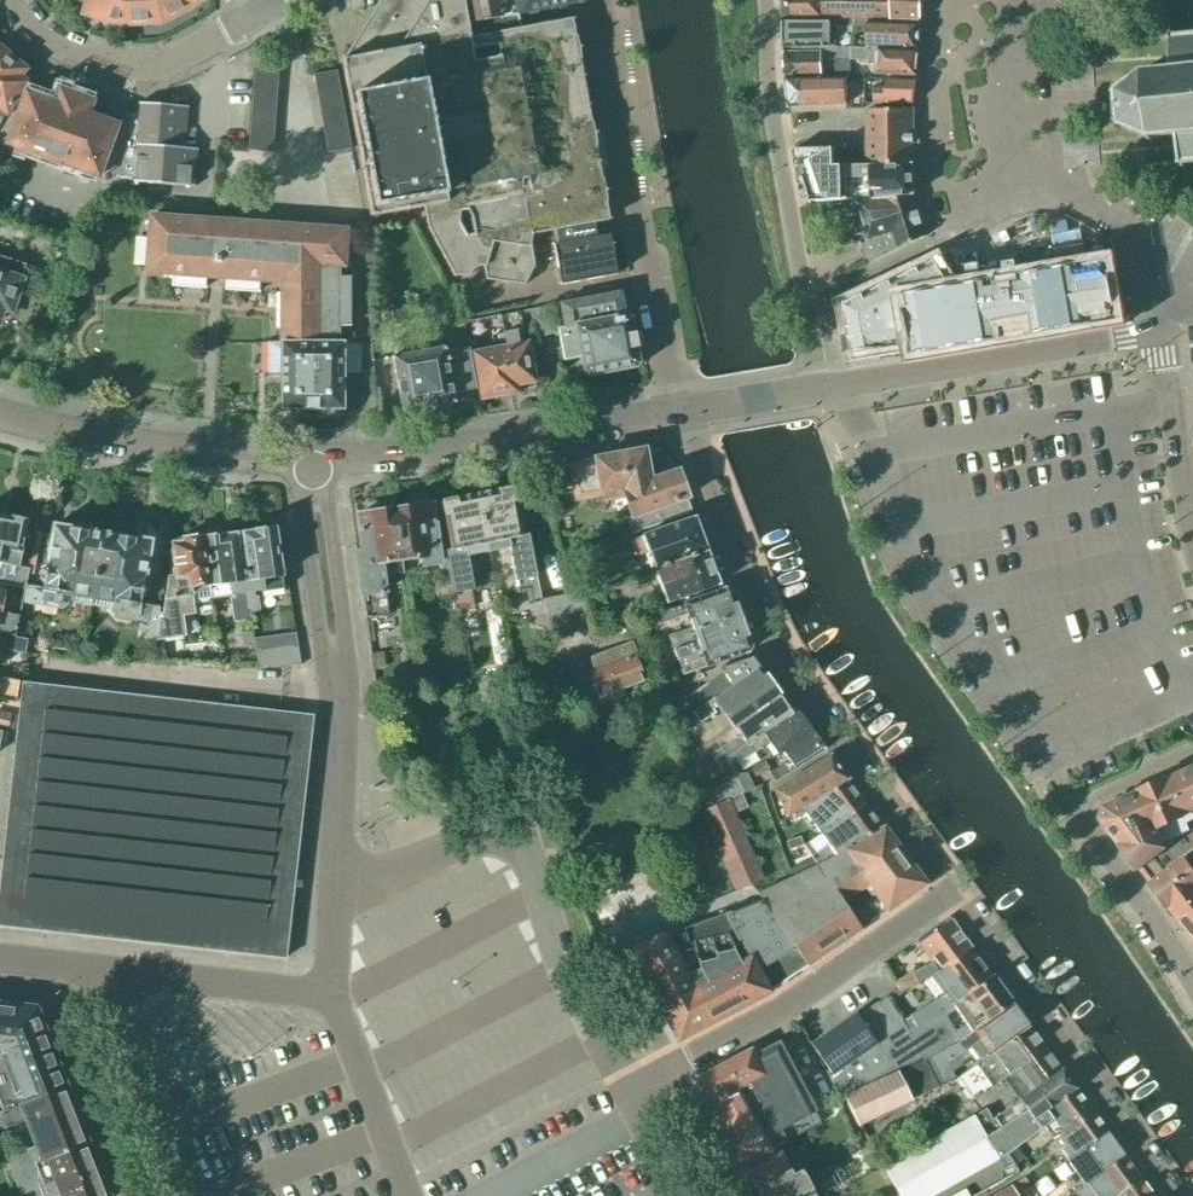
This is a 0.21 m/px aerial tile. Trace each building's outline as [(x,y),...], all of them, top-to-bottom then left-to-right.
[(86,4),(83,15),(95,18),(94,21),(108,24),(110,22),(119,25),(121,15),(121,0),(73,0),(86,4)] [(119,25),(121,25),(133,25),(133,28),(147,27),(149,24),(161,24),(165,22),(168,23),(208,1),(208,0),(121,0),(121,15),(119,25)] [(606,220),(598,222),(580,127),(596,124),(590,91),(589,87),(574,90),(572,80),(561,24),(570,22),(570,20),(541,26),(540,26),(521,29),(519,16),(470,25),(466,0),(381,0),(344,61),(342,60),(371,217),(424,207),(428,229),(455,276),(470,275),(474,270),(481,266),(484,266),(487,279),(525,286),(535,265),(531,244),(532,234),(555,229),(558,245),(554,246),(561,285),(616,275),(609,236),(593,239),(590,225),(607,222),(606,220)] [(519,16),(521,29),(540,26),(537,11),(579,3),(579,0),(466,0),(470,25),(519,16)] [(823,0),(783,0),(783,18),(822,18),(823,0)] [(869,0),(823,0),(822,18),(852,19),(867,19),(868,19),(869,0)] [(892,0),(869,0),(868,19),(892,20),(892,0)] [(892,20),(921,21),(923,0),(892,0),(892,20)] [(852,19),(822,18),(783,18),(783,24),(785,50),(850,50),(850,48),(836,47),(836,28),(851,29),(852,19)] [(867,23),(867,19),(852,19),(851,29),(854,29),(868,30),(867,47),(852,46),(852,48),(850,48),(850,50),(852,50),(919,51),(921,25),(867,23)] [(1117,94),(1119,95),(1120,104),(1121,117),(1121,121),(1119,122),(1122,127),(1125,125),(1148,136),(1147,139),(1153,140),(1154,137),(1178,134),(1180,161),(1176,161),(1176,166),(1182,165),(1183,171),(1187,170),(1187,165),(1192,164),(1192,35),(1174,36),(1174,30),(1170,30),(1171,37),(1168,37),(1168,41),(1170,41),(1172,70),(1148,72),(1147,69),(1142,72),(1142,75),(1122,90),(1119,89),(1117,94)] [(13,57),(3,49),(0,49),(0,72),(13,57)] [(852,50),(850,50),(785,50),(785,53),(785,77),(786,79),(810,78),(824,78),(824,77),(823,58),(838,57),(838,78),(847,78),(851,78),(852,60),(852,50)] [(917,76),(919,51),(852,50),(852,60),(876,62),(875,74),(917,76)] [(0,72),(0,123),(25,84),(26,83),(19,77),(25,70),(23,68),(22,65),(13,57),(0,72)] [(277,150),(280,71),(253,71),(251,149),(277,150)] [(847,78),(838,78),(824,77),(824,78),(810,78),(786,79),(789,108),(847,106),(847,78)] [(876,85),(875,104),(913,105),(916,80),(887,79),(887,86),(876,85)] [(188,107),(139,104),(139,105),(140,105),(138,123),(124,118),(120,130),(116,128),(117,126),(88,115),(93,102),(60,89),(55,103),(26,93),(7,144),(98,177),(103,166),(112,169),(110,172),(113,176),(135,177),(135,181),(133,181),(133,182),(196,187),(196,186),(194,186),(197,151),(198,151),(198,150),(184,149),(187,109),(188,109),(188,107)] [(914,164),(914,109),(868,110),(868,164),(914,164)] [(801,167),(836,166),(836,147),(796,149),(801,166),(801,167)] [(842,166),(843,200),(860,199),(915,195),(914,165),(868,165),(842,166)] [(842,166),(836,166),(801,167),(813,202),(843,200),(842,166)] [(915,195),(860,199),(868,239),(861,242),(868,265),(899,250),(927,237),(915,195)] [(282,283),(282,345),(340,345),(340,327),(355,327),(355,298),(355,277),(344,277),(343,263),(347,263),(349,228),(151,213),(147,272),(173,274),(172,286),(206,289),(207,277),(226,279),(225,291),(259,293),(260,281),(282,283)] [(16,298),(19,296),(21,290),(20,286),(22,281),(21,281),(21,280),(25,278),(27,272),(25,268),(26,265),(0,256),(0,318),(3,309),(11,312),(16,298)] [(1116,309),(1108,261),(953,288),(936,262),(845,305),(854,354),(1116,309)] [(640,364),(632,319),(625,315),(620,293),(560,305),(564,327),(559,329),(559,330),(558,330),(565,360),(581,357),(584,374),(590,378),(636,369),(640,364)] [(530,310),(535,338),(554,334),(549,307),(530,310)] [(531,338),(535,338),(530,310),(499,316),(503,335),(505,335),(515,392),(535,389),(530,362),(535,361),(531,338)] [(443,342),(442,334),(393,342),(397,362),(394,363),(402,413),(456,404),(455,400),(477,396),(468,339),(443,342)] [(483,398),(515,392),(505,335),(503,335),(493,337),(494,346),(500,345),(501,350),(475,354),(483,398)] [(343,345),(340,345),(282,345),(270,345),(270,374),(282,374),(282,409),(342,410),(342,374),(361,374),(361,345),(343,345)] [(675,526),(694,518),(692,513),(687,498),(688,498),(678,471),(658,478),(657,476),(652,473),(649,474),(645,450),(569,464),(571,478),(573,489),(574,501),(622,493),(631,516),(626,518),(632,534),(642,531),(673,520),(675,526)] [(571,478),(561,480),(562,490),(573,489),(571,478)] [(478,496),(489,553),(509,549),(515,582),(517,592),(529,589),(531,601),(541,600),(529,535),(523,536),(514,489),(478,496)] [(468,557),(489,553),(478,496),(442,503),(451,550),(445,551),(453,594),(456,611),(475,608),(471,590),(474,590),(468,557)] [(423,559),(424,566),(437,564),(439,571),(447,570),(445,558),(439,559),(432,506),(413,509),(412,505),(400,507),(400,510),(395,511),(402,561),(423,559)] [(402,561),(395,511),(390,512),(390,508),(377,510),(377,513),(358,516),(363,553),(357,554),(366,619),(388,616),(383,576),(404,573),(402,561)] [(25,590),(29,570),(19,568),(28,521),(9,517),(8,518),(0,516),(0,586),(25,590)] [(654,570),(706,551),(694,518),(675,526),(628,542),(633,558),(648,553),(654,570)] [(245,574),(250,612),(259,611),(257,597),(255,598),(254,591),(262,590),(262,592),(284,589),(282,576),(275,527),(273,527),(268,522),(258,523),(254,530),(252,530),(253,532),(242,534),(247,573),(245,574)] [(91,607),(103,534),(91,532),(90,530),(89,528),(87,527),(86,527),(85,526),(83,526),(82,527),(81,527),(79,528),(78,530),(54,526),(48,567),(42,571),(41,580),(45,586),(44,589),(32,587),(29,605),(60,610),(66,606),(66,603),(91,607)] [(250,612),(245,574),(242,574),(236,534),(226,536),(225,534),(224,534),(218,529),(209,530),(205,536),(203,537),(212,598),(212,599),(234,596),(234,594),(241,593),(242,599),(240,600),(242,613),(250,612)] [(153,646),(158,607),(141,604),(141,601),(147,598),(148,588),(148,587),(151,584),(157,546),(150,545),(151,542),(127,538),(127,537),(126,536),(126,535),(125,534),(124,533),(123,533),(121,532),(119,532),(117,533),(116,534),(115,535),(114,536),(103,534),(91,607),(114,611),(114,614),(118,619),(143,623),(141,640),(152,641),(153,646)] [(192,601),(212,598),(203,537),(182,540),(182,543),(172,544),(174,552),(172,553),(175,571),(173,572),(174,578),(169,578),(165,614),(159,613),(160,607),(158,607),(153,646),(156,665),(167,663),(162,638),(184,635),(181,615),(193,613),(192,601)] [(654,570),(666,605),(718,585),(706,551),(654,570)] [(694,632),(739,615),(731,592),(724,589),(684,604),(683,603),(668,608),(654,613),(638,619),(639,621),(642,630),(643,630),(687,614),(692,627),(694,632)] [(14,639),(19,618),(0,614),(0,636),(14,639)] [(694,632),(692,627),(668,636),(682,675),(748,653),(751,646),(739,615),(694,632)] [(647,641),(643,630),(642,630),(639,621),(624,627),(629,640),(636,638),(638,645),(647,641)] [(14,639),(0,636),(0,644),(3,645),(2,650),(24,656),(27,641),(14,639)] [(256,651),(270,649),(268,637),(254,639),(256,651)] [(605,715),(628,706),(622,691),(646,682),(636,657),(637,657),(632,642),(589,657),(594,671),(589,673),(599,698),(605,715)] [(246,645),(248,658),(256,657),(254,644),(246,645)] [(300,666),(297,645),(256,651),(258,665),(300,666)] [(372,654),(374,670),(386,668),(383,652),(372,654)] [(734,728),(780,696),(765,676),(761,679),(755,671),(759,668),(752,658),(724,668),(724,672),(723,673),(732,686),(715,698),(714,696),(691,712),(700,725),(719,712),(720,712),(731,730),(734,728)] [(16,701),(19,682),(0,679),(0,698),(16,701)] [(313,717),(23,684),(0,884),(0,926),(286,959),(313,717)] [(746,747),(792,714),(780,696),(734,728),(741,737),(735,738),(711,755),(717,764),(726,758),(746,747)] [(12,714),(0,711),(0,727),(9,729),(12,714)] [(777,754),(811,731),(796,711),(792,714),(746,747),(726,758),(717,764),(729,781),(730,780),(738,795),(741,794),(754,787),(747,773),(737,774),(732,767),(757,752),(756,751),(767,744),(769,743),(777,754)] [(778,788),(799,775),(795,769),(825,750),(811,731),(777,754),(778,756),(782,753),(788,761),(769,772),(778,788)] [(786,819),(807,806),(848,781),(848,780),(847,780),(830,756),(799,775),(778,788),(774,791),(786,819)] [(756,776),(768,770),(763,763),(752,769),(756,776)] [(1169,779),(1140,791),(1102,808),(1099,819),(1102,820),(1102,821),(1121,846),(1120,847),(1139,871),(1141,870),(1151,884),(1151,885),(1170,909),(1170,908),(1192,938),(1192,769),(1169,779)] [(688,805),(705,800),(697,779),(681,785),(688,805)] [(867,806),(848,781),(807,806),(825,832),(867,806)] [(741,794),(738,795),(729,799),(700,812),(735,892),(784,870),(759,814),(739,822),(735,814),(748,808),(741,794)] [(831,859),(841,853),(884,829),(883,828),(867,806),(825,832),(834,844),(816,853),(823,863),(831,859)] [(841,853),(864,886),(871,896),(876,893),(887,911),(925,885),(884,829),(841,853)] [(687,893),(715,883),(702,847),(674,858),(687,893)] [(843,900),(864,886),(841,853),(831,859),(823,863),(758,894),(807,966),(861,929),(843,900)] [(628,951),(677,1042),(693,1031),(770,993),(808,967),(807,966),(762,902),(628,951)] [(931,976),(972,949),(952,921),(919,944),(933,963),(907,977),(895,982),(900,992),(931,976)] [(941,1011),(993,977),(972,949),(931,976),(940,988),(943,986),(947,992),(909,1016),(916,1027),(941,1011)] [(957,1041),(1013,1004),(993,977),(941,1011),(916,1027),(907,1032),(918,1060),(922,1058),(923,1059),(957,1041)] [(907,1032),(883,994),(811,1045),(831,1074),(828,1076),(840,1098),(918,1060),(907,1032)] [(0,1004),(0,1103),(3,1111),(67,1087),(36,1008),(0,1004)] [(992,1055),(1030,1027),(1013,1004),(957,1041),(923,1059),(924,1060),(939,1088),(955,1078),(952,1072),(970,1061),(973,1064),(990,1052),(992,1055)] [(1018,1100),(1062,1070),(1030,1027),(992,1055),(976,1066),(992,1088),(1003,1080),(1018,1100)] [(786,1142),(786,1141),(820,1123),(814,1112),(817,1111),(780,1041),(760,1051),(758,1047),(698,1079),(743,1164),(786,1142)] [(1079,1093),(1062,1070),(1018,1100),(1019,1101),(992,1120),(985,1111),(883,1167),(900,1195),(933,1195),(999,1159),(1008,1154),(1019,1146),(1041,1129),(1042,1130),(1045,1127),(1045,1128),(1054,1122),(1048,1114),(1079,1093)] [(898,1075),(898,1073),(844,1097),(858,1126),(906,1102),(902,1093),(908,1092),(908,1091),(901,1092),(893,1076),(897,1074),(897,1076),(898,1075)] [(77,1115),(67,1087),(3,1111),(0,1112),(0,1130),(26,1120),(31,1133),(77,1115)] [(1056,1143),(1095,1115),(1079,1093),(1048,1114),(1054,1122),(1045,1128),(1054,1140),(1046,1146),(1049,1149),(1056,1143)] [(13,1177),(90,1147),(77,1115),(31,1133),(36,1146),(24,1151),(23,1151),(5,1158),(13,1177)] [(1068,1159),(1108,1132),(1095,1115),(1056,1143),(1049,1149),(1051,1152),(1059,1146),(1068,1159)] [(1081,1180),(1121,1151),(1108,1132),(1068,1159),(1066,1160),(1075,1172),(1068,1176),(1074,1185),(1081,1180)] [(100,1174),(90,1147),(13,1177),(20,1195),(34,1190),(36,1195),(44,1195),(100,1174)] [(1144,1183),(1121,1151),(1081,1180),(1084,1185),(1071,1195),(1086,1195),(1092,1192),(1095,1195),(1124,1195),(1144,1183)] [(798,1165),(789,1169),(781,1153),(747,1171),(760,1195),(815,1195),(798,1165)] [(44,1195),(109,1195),(100,1174),(44,1195)] [(1016,1195),(1015,1195),(1005,1180),(976,1195),(1016,1195)] [(1023,1181),(1013,1187),(1017,1194),(1027,1187),(1023,1181)] [(1144,1183),(1124,1195),(1153,1195),(1144,1183)]
